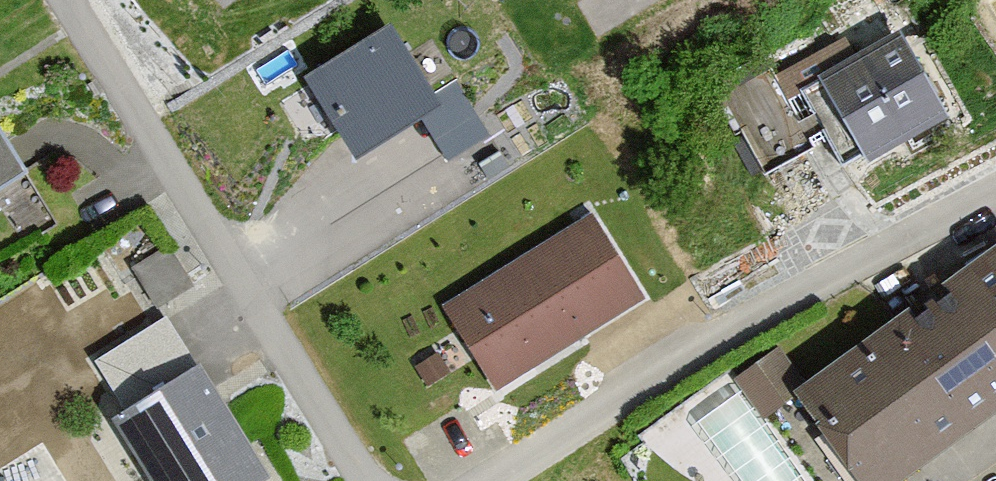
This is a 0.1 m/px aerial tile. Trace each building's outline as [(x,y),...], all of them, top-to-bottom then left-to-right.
[(386,25),(302,76),(353,159),(437,108),(386,25)] [(898,33),(818,80),(865,160),(944,113),(898,33)] [(739,92),(759,145),(797,131),(778,78),(739,92)] [(17,165),(0,137),(0,176),(17,165)] [(590,215),(442,305),(494,388),(641,298),(590,215)] [(165,246),(128,268),(152,309),(190,288),(165,246)] [(795,395),(859,480),(895,480),(995,407),(995,247),(795,395)] [(776,348),(732,380),(758,415),(802,383),(776,348)] [(110,419),(148,480),(259,480),(266,477),(196,365),(110,419)]
